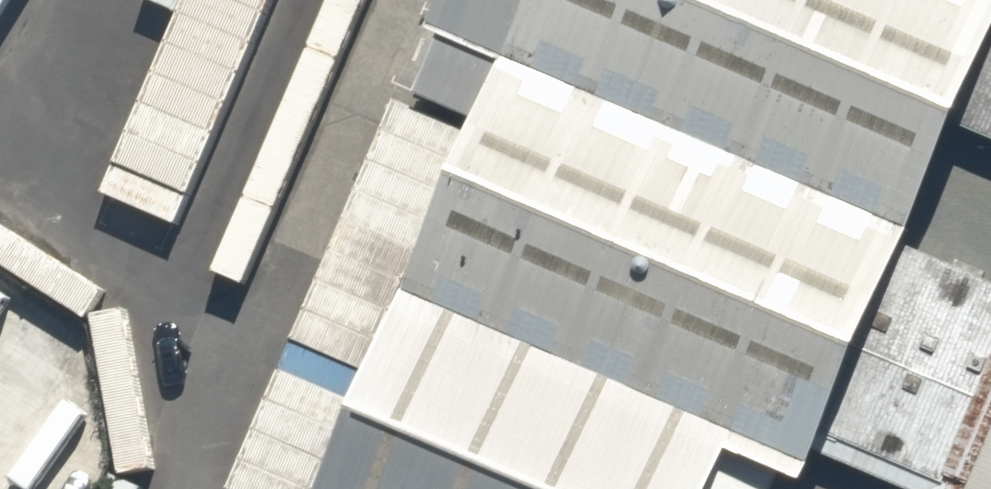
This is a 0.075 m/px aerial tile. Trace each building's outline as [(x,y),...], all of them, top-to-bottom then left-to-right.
[(18,0),(0,0),(0,30),(18,0)] [(276,0),(175,0),(107,162),(192,198),(276,0)] [(915,243),(990,66),(990,8),(973,0),(445,0),(429,38),(512,73),(915,243)] [(498,72),(402,311),(731,450),(805,481),(903,246),(498,72)] [(396,319),(319,488),(711,488),(725,458),(396,319)] [(976,488),(990,488),(990,454),(976,488)]
